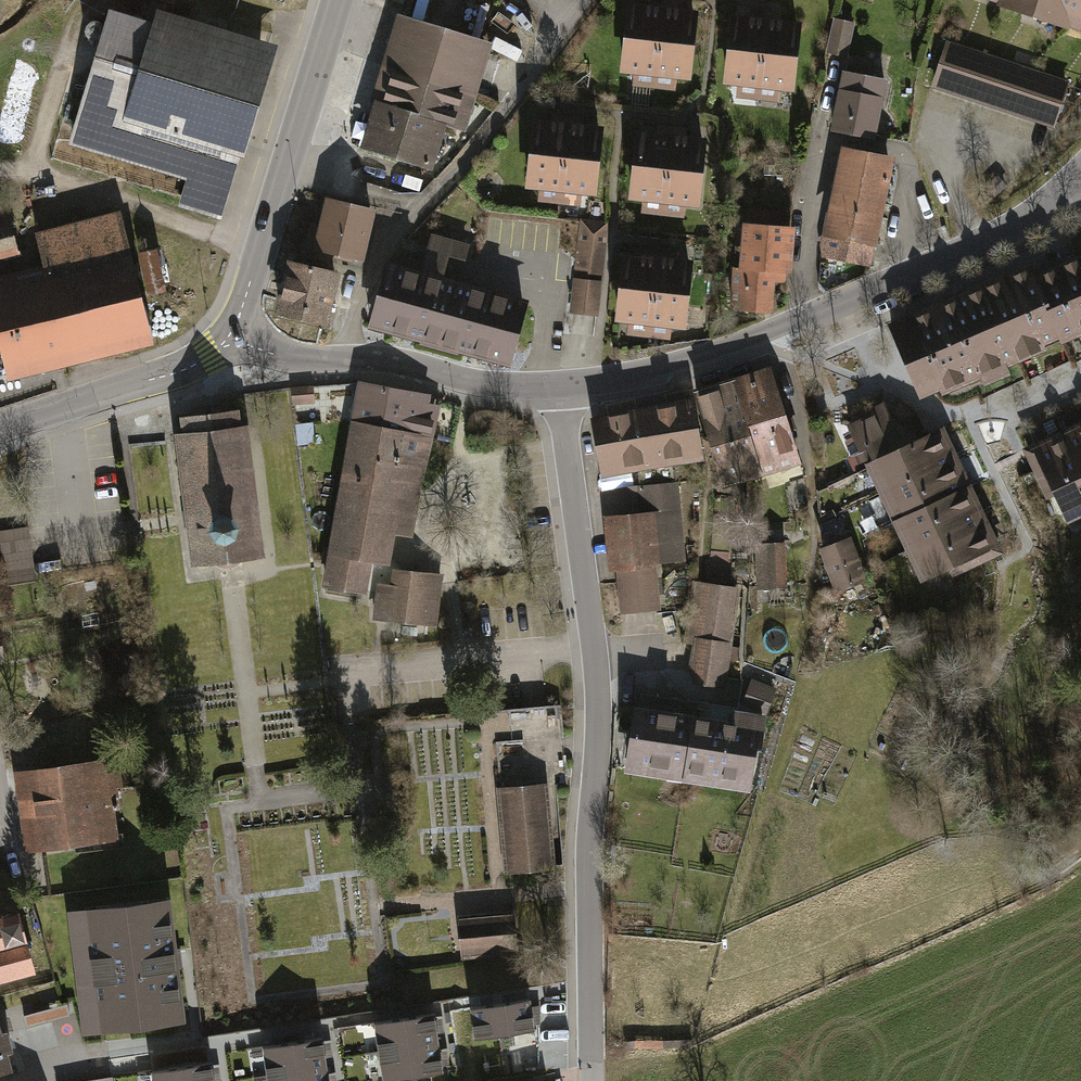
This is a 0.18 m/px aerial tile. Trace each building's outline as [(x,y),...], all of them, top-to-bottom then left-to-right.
[(174,205),(220,218),(273,34),(157,0),(151,0),(147,15),(104,2),(64,140),(183,174),(174,205)] [(1080,36),(1080,0),(982,0),(1080,36)] [(688,9),(622,1),(614,71),(680,78),(688,9)] [(795,20),(724,12),(716,81),(787,89),(795,20)] [(831,21),(825,53),(846,57),(852,25),(831,21)] [(483,45),(396,22),(362,146),(429,165),(440,127),(459,132),(469,93),(483,45)] [(1066,82),(945,40),(928,88),(1049,130),(1066,82)] [(838,69),(827,128),(872,136),(883,78),(838,69)] [(598,123),(527,115),(519,185),(590,193),(598,123)] [(701,136),(631,128),(623,199),(693,207),(701,136)] [(892,162),(840,152),(824,239),(876,249),(892,162)] [(390,168),(371,162),(366,177),(386,183),(390,168)] [(369,211),(329,202),(322,229),(313,227),(307,252),(356,264),(369,211)] [(16,253),(3,206),(0,207),(0,257),(16,253)] [(793,213),(741,209),(736,267),(730,267),(727,304),(770,308),(772,279),(787,281),(793,213)] [(4,380),(149,343),(117,216),(36,237),(44,269),(0,280),(0,362),(4,380)] [(584,315),(595,316),(604,224),(578,222),(569,314),(584,315)] [(151,244),(133,248),(142,290),(160,286),(151,244)] [(853,245),(849,259),(873,265),(876,251),(853,245)] [(689,255),(617,247),(609,318),(681,326),(689,255)] [(882,320),(915,392),(937,384),(943,399),(1007,375),(1001,360),(1080,330),(1080,247),(1030,267),(1026,260),(882,320)] [(334,274),(292,264),(280,317),(322,327),(334,274)] [(522,303),(391,265),(373,328),(504,366),(522,303)] [(769,364),(690,388),(718,483),(798,459),(769,364)] [(436,392),(354,377),(317,578),(363,586),(368,557),(385,560),(390,534),(409,537),(436,392)] [(290,390),(291,407),(311,406),(311,390),(290,390)] [(687,396),(587,416),(598,474),(699,454),(687,396)] [(998,552),(993,541),(937,423),(913,431),(872,405),(844,417),(916,577),(946,563),(951,574),(998,552)] [(237,407),(183,414),(185,429),(179,429),(195,565),(211,563),(223,570),(234,569),(242,559),(260,557),(244,424),(239,425),(237,407)] [(1027,441),(1065,520),(1080,513),(1080,415),(1027,441)] [(681,557),(676,482),(623,485),(625,514),(601,515),(604,569),(614,569),(617,611),(656,608),(653,559),(681,557)] [(0,531),(0,588),(31,585),(26,529),(0,531)] [(860,576),(847,535),(816,545),(829,586),(860,576)] [(763,591),(787,589),(785,542),(760,543),(763,591)] [(432,624),(439,574),(389,566),(386,582),(375,581),(370,615),(432,624)] [(726,685),(737,588),(689,582),(682,646),(691,647),(687,680),(726,685)] [(741,703),(766,713),(776,687),(751,677),(741,703)] [(632,692),(620,771),(746,790),(759,711),(632,692)] [(115,760),(11,777),(24,854),(115,839),(109,802),(122,800),(115,760)] [(545,779),(494,783),(501,868),(552,864),(545,779)] [(168,897),(64,910),(80,1034),(184,1021),(168,897)] [(509,910),(455,914),(458,956),(512,952),(509,910)] [(30,977),(14,915),(0,919),(0,985),(30,977)] [(528,997),(467,1007),(472,1037),(533,1028),(528,997)] [(381,1080),(390,1080),(441,1073),(433,1014),(372,1022),(381,1080)] [(8,1071),(5,1059),(13,1057),(7,1034),(0,1036),(0,1074),(8,1071)] [(264,1080),(326,1080),(319,1035),(259,1044),(264,1080)] [(150,1080),(212,1080),(209,1060),(148,1069),(150,1080)]
